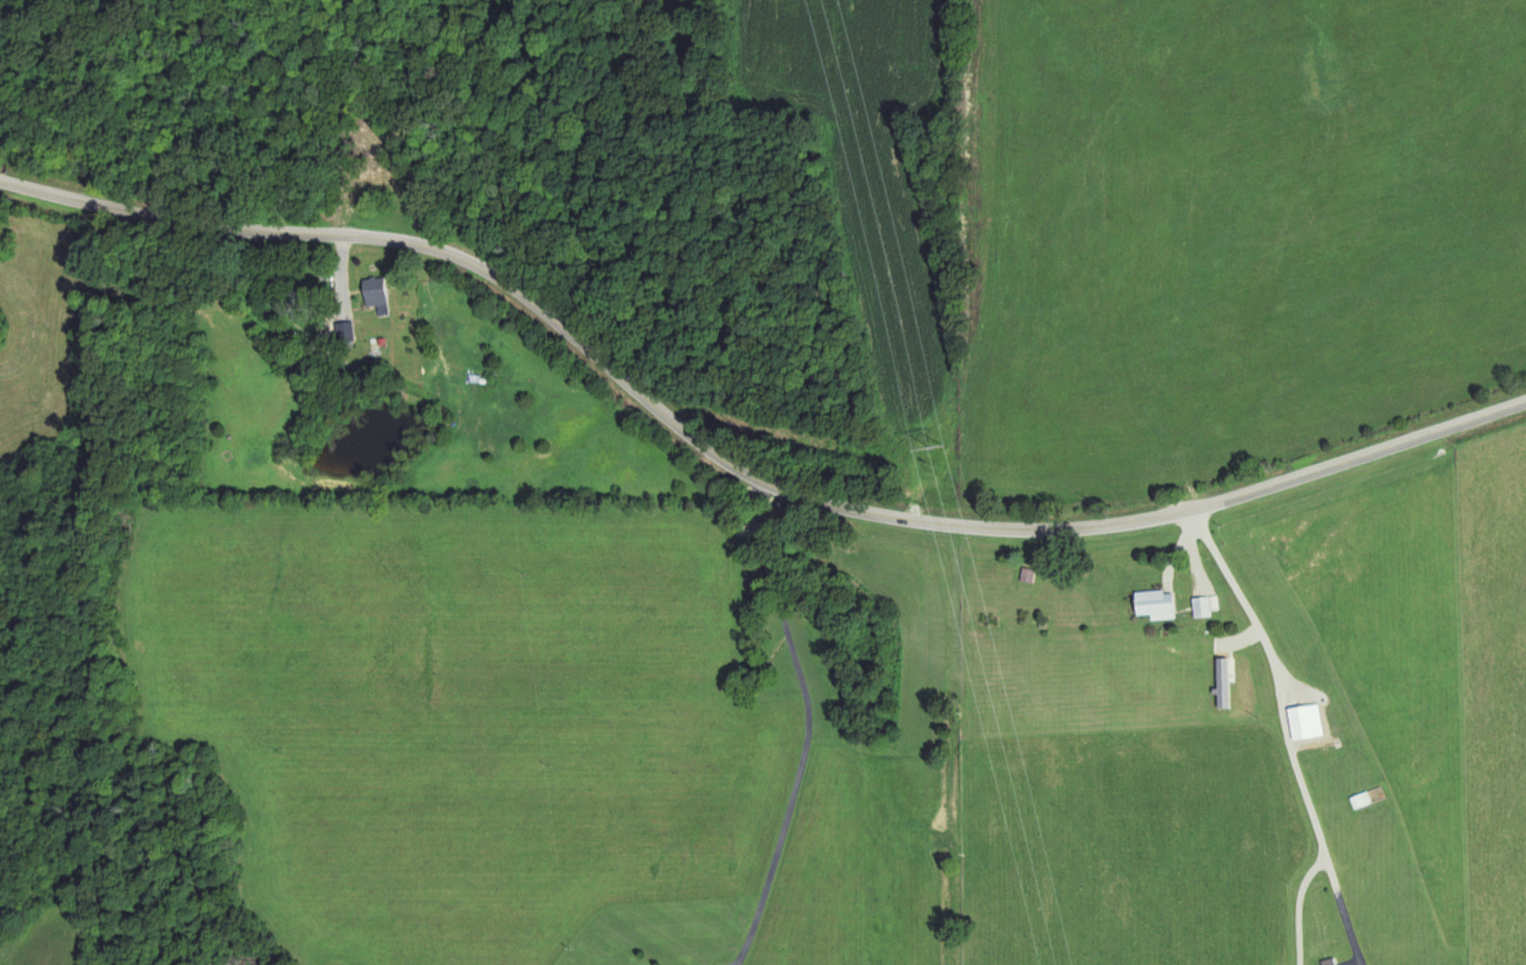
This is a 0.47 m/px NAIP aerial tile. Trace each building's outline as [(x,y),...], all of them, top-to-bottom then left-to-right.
[(394,181),(393,170),(357,174),(359,184),(394,181)] [(367,278),(367,306),(378,306),(378,314),(390,314),(390,278),(367,278)] [(1033,581),(1033,568),(1022,568),(1022,581),(1033,581)] [(1139,614),(1177,613),(1176,590),(1139,591),(1139,614)] [(1194,616),(1211,616),(1211,597),(1194,597),(1194,616)] [(1291,708),(1294,740),(1325,736),(1322,704),(1291,708)] [(1373,801),(1368,791),(1351,798),(1356,809),(1373,801)]
